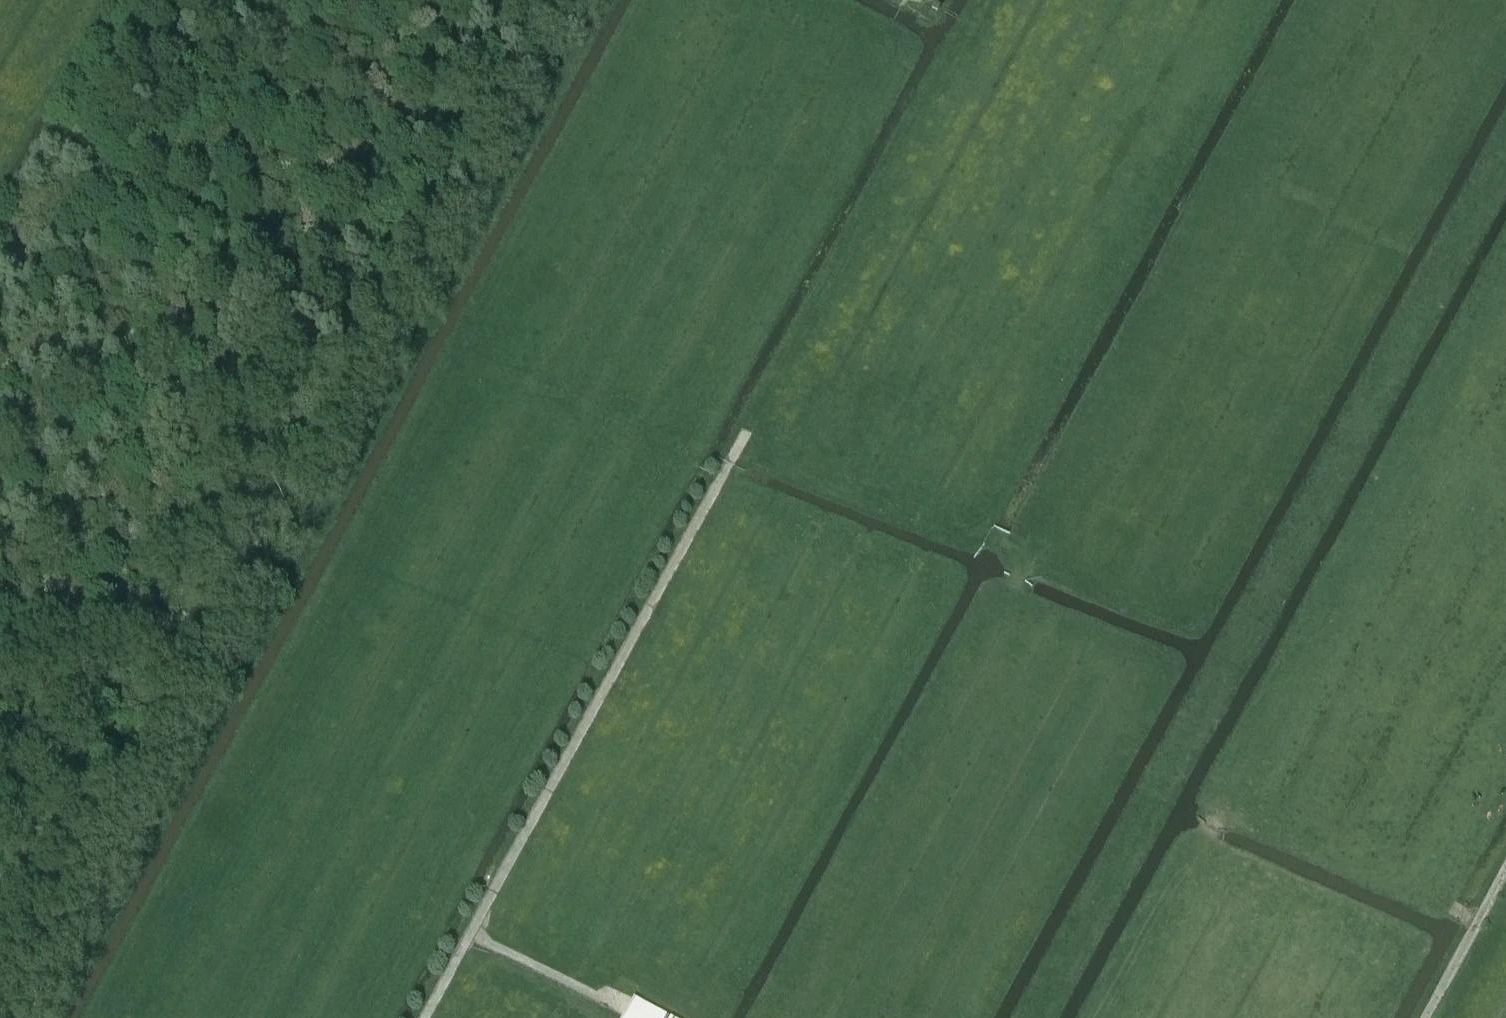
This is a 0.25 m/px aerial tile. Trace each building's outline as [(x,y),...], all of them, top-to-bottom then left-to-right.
[(635,996),(624,1017),(679,1017),(635,996)]
